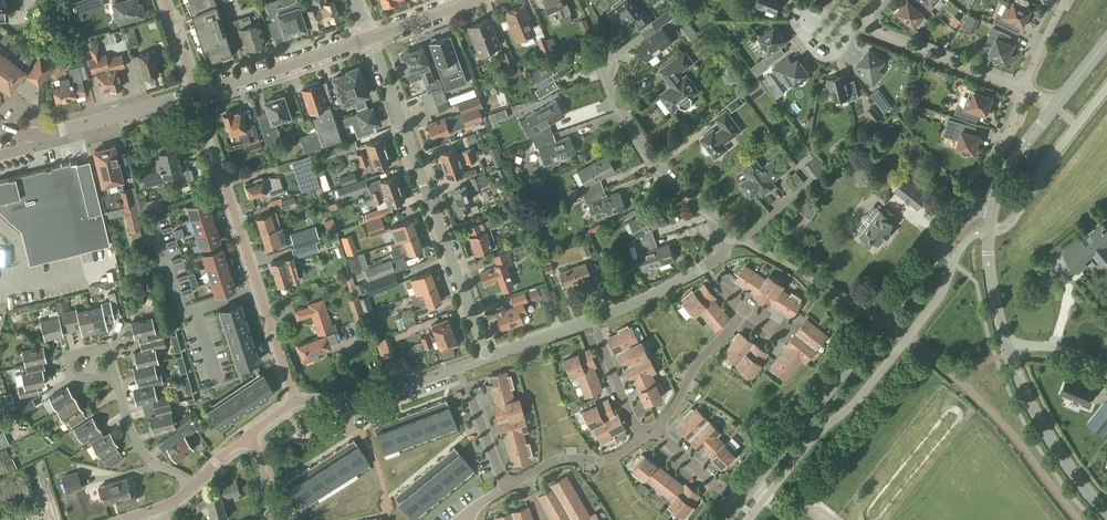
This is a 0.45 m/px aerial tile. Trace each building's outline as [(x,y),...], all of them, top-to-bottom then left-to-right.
[(103,5),(105,4),(104,0),(86,0),(88,9),(89,8),(91,15),(105,11),(103,5)] [(114,0),(112,1),(116,12),(113,12),(115,19),(118,19),(118,21),(126,18),(127,21),(135,18),(134,17),(143,15),(143,12),(145,12),(143,5),(141,5),(140,3),(138,4),(136,0),(114,0)] [(191,3),(187,4),(190,12),(192,15),(194,21),(190,22),(193,30),(196,28),(200,40),(196,41),(200,49),(208,46),(212,58),(224,54),(225,57),(233,54),(225,31),(220,33),(214,15),(220,13),(216,4),(218,4),(216,0),(215,0),(212,1),(212,0),(189,0),(191,3)] [(266,3),(272,21),(269,23),(274,39),(284,36),(285,37),(285,36),(306,29),(299,7),(299,6),(297,0),(275,0),(266,3)] [(327,22),(319,0),(313,0),(316,7),(308,10),(314,27),(316,26),(318,26),(320,26),(321,24),(327,22)] [(327,22),(332,20),(334,20),(336,20),(337,18),(339,18),(333,1),(327,3),(326,0),(319,0),(327,22)] [(563,0),(545,0),(550,11),(556,8),(560,18),(561,17),(564,25),(573,21),(570,14),(572,13),(567,2),(564,4),(563,0)] [(609,12),(624,32),(634,24),(639,31),(652,22),(646,14),(643,17),(630,0),(626,0),(609,12)] [(782,2),(780,1),(781,0),(758,0),(756,5),(758,5),(759,8),(763,9),(766,8),(778,13),(782,2)] [(927,7),(918,0),(913,0),(910,3),(908,1),(904,6),(903,4),(895,14),(904,20),(905,19),(915,26),(924,14),(922,12),(927,7)] [(1027,21),(1033,10),(1014,1),(1011,8),(1007,6),(1002,16),(998,14),(994,21),(1009,29),(1013,23),(1022,27),(1026,20),(1027,21)] [(516,42),(536,34),(524,4),(504,12),(516,42)] [(670,9),(671,10),(675,16),(680,13),(675,6),(670,9)] [(652,22),(652,23),(657,30),(674,17),(669,9),(652,22)] [(957,26),(964,18),(957,13),(951,21),(957,26)] [(976,29),(980,16),(971,13),(967,26),(976,29)] [(252,25),(249,15),(230,21),(233,32),(241,29),(247,49),(256,46),(255,44),(264,41),(258,23),(252,25)] [(479,53),(499,45),(489,18),(468,26),(479,53)] [(585,36),(592,33),(586,18),(579,21),(585,36)] [(767,56),(751,68),(757,76),(770,67),(768,65),(785,53),(780,47),(786,43),(781,36),(783,35),(776,26),(759,38),(764,44),(760,46),(767,56)] [(647,60),(672,42),(663,28),(637,47),(647,60)] [(1006,62),(1014,45),(1008,43),(1011,36),(993,28),(986,43),(993,46),(989,55),(994,56),(993,57),(993,58),(993,59),(993,60),(994,60),(994,61),(995,62),(996,62),(997,63),(998,63),(999,63),(1000,62),(1001,61),(1002,61),(1002,60),(1006,62)] [(21,49),(27,42),(15,33),(9,41),(21,49)] [(693,45),(700,39),(697,35),(690,41),(693,45)] [(430,39),(432,42),(429,43),(435,62),(445,91),(467,83),(450,36),(448,36),(437,40),(435,37),(430,39)] [(542,55),(550,51),(548,44),(544,36),(536,39),(541,50),(542,55)] [(943,37),(939,43),(945,48),(950,42),(943,37)] [(696,57),(708,51),(704,42),(691,47),(696,57)] [(95,72),(96,74),(100,91),(111,88),(111,89),(121,86),(116,69),(125,67),(122,54),(107,58),(106,54),(101,55),(98,46),(90,49),(92,58),(88,59),(91,73),(95,72)] [(5,86),(3,88),(8,92),(24,70),(25,70),(32,59),(23,52),(15,63),(1,53),(4,50),(0,47),(0,83),(5,86)] [(55,61),(60,54),(50,47),(45,54),(55,61)] [(434,80),(428,64),(422,47),(401,55),(410,81),(422,77),(428,92),(421,95),(428,115),(450,107),(442,87),(439,78),(434,80)] [(507,69),(516,65),(510,49),(500,53),(505,64),(502,65),(504,69),(507,68),(507,69)] [(874,52),(873,52),(869,49),(858,64),(863,68),(858,73),(873,86),(884,73),(878,68),(884,61),(880,58),(881,57),(881,56),(881,55),(881,54),(881,53),(880,52),(879,51),(878,51),(876,51),(874,51),(874,52)] [(154,61),(159,59),(156,50),(133,57),(136,66),(141,65),(145,78),(158,74),(154,61)] [(694,63),(685,51),(680,55),(679,54),(678,54),(676,56),(676,57),(676,58),(659,71),(669,84),(668,88),(659,95),(672,112),(680,106),(681,108),(687,109),(692,105),(693,99),(691,98),(699,92),(687,75),(683,78),(679,73),(694,63)] [(39,87),(53,66),(39,56),(25,76),(39,87)] [(539,98),(558,87),(554,80),(569,72),(560,56),(531,73),(539,88),(534,90),(539,98)] [(806,77),(805,77),(809,74),(798,59),(793,63),(789,57),(773,69),(783,82),(789,78),(794,85),(798,82),(798,83),(799,83),(800,84),(801,84),(802,84),(803,84),(804,83),(805,83),(805,82),(806,81),(806,80),(806,79),(806,78),(806,77)] [(56,80),(65,68),(58,64),(50,75),(56,80)] [(85,94),(82,81),(79,66),(68,68),(71,80),(69,81),(68,77),(59,79),(61,86),(53,88),(56,102),(62,100),(65,102),(69,101),(70,99),(76,97),(76,96),(85,94)] [(335,84),(328,87),(333,104),(334,103),(336,108),(343,105),(344,107),(355,103),(357,109),(366,106),(363,96),(368,95),(364,84),(363,84),(361,78),(362,78),(359,69),(358,67),(347,71),(348,73),(333,78),(335,84)] [(783,93),(770,75),(763,80),(776,99),(783,93)] [(830,79),(828,79),(831,88),(829,89),(832,100),(841,98),(843,102),(858,98),(854,81),(847,82),(845,75),(840,76),(837,77),(835,75),(831,76),(830,79)] [(303,89),(302,89),(310,112),(316,131),(309,133),(314,149),(321,147),(344,139),(332,104),(333,104),(328,87),(326,81),(318,84),(317,82),(302,87),(303,89)] [(875,101),(883,95),(878,89),(870,95),(875,101)] [(990,109),(994,98),(971,90),(965,108),(958,106),(955,114),(974,120),(976,113),(986,116),(989,108),(990,109)] [(268,112),(257,116),(262,132),(267,147),(282,142),(277,127),(275,122),(290,117),(283,96),(282,96),(280,95),(275,96),(274,99),(265,102),(268,112)] [(732,113),(745,103),(739,95),(726,105),(732,113)] [(912,95),(910,103),(917,105),(919,101),(917,97),(912,95)] [(430,138),(432,137),(433,138),(449,132),(456,130),(456,129),(465,126),(466,126),(483,120),(478,107),(482,106),(479,97),(458,104),(461,113),(451,116),(451,115),(444,118),(428,124),(430,130),(428,131),(430,138)] [(556,100),(527,116),(536,131),(530,134),(533,141),(548,135),(545,126),(549,124),(564,115),(556,100)] [(870,130),(884,120),(873,106),(866,112),(870,118),(864,122),(870,130)] [(378,123),(372,108),(341,119),(344,127),(354,123),(357,130),(355,131),(357,137),(374,131),(371,125),(378,123)] [(224,115),(223,116),(229,134),(237,132),(242,146),(248,144),(250,151),(262,147),(260,140),(254,124),(246,127),(240,110),(232,113),(231,113),(229,112),(225,113),(224,115)] [(709,133),(700,139),(705,145),(704,145),(703,148),(703,150),(705,153),(708,154),(710,153),(711,153),(715,159),(728,149),(724,144),(741,131),(726,110),(715,118),(723,128),(711,136),(709,133)] [(498,125),(497,122),(493,113),(488,115),(492,127),(498,125)] [(970,153),(970,152),(975,153),(980,136),(974,134),(976,127),(948,119),(944,135),(960,140),(957,148),(962,150),(962,151),(962,152),(962,153),(963,154),(964,155),(965,155),(966,155),(967,155),(968,155),(969,154),(970,154),(970,153)] [(385,133),(387,140),(395,138),(393,131),(385,133)] [(305,152),(314,149),(309,133),(299,137),(305,152)] [(468,143),(477,139),(475,133),(466,136),(468,143)] [(533,141),(527,143),(530,151),(535,149),(539,148),(545,164),(550,163),(551,166),(559,163),(558,160),(576,153),(570,136),(556,141),(551,143),(548,135),(533,141)] [(386,151),(385,146),(386,144),(384,139),(382,139),(382,138),(366,144),(371,156),(386,151)] [(339,155),(343,153),(358,148),(355,140),(355,141),(343,145),(336,147),(337,150),(339,155)] [(124,189),(122,180),(123,180),(114,146),(94,151),(103,185),(105,194),(100,195),(104,211),(106,211),(108,218),(125,214),(130,232),(132,239),(142,237),(141,229),(137,215),(141,214),(134,187),(130,188),(124,189)] [(460,153),(457,154),(455,147),(438,153),(439,154),(437,156),(438,160),(441,160),(443,166),(459,160),(474,154),(471,148),(462,152),(464,154),(460,155),(460,153)] [(176,158),(174,149),(159,152),(161,157),(153,159),(156,171),(136,176),(140,189),(165,182),(163,177),(176,173),(178,182),(193,179),(191,170),(188,170),(186,163),(180,164),(178,157),(176,158)] [(359,161),(368,157),(366,151),(362,153),(356,154),(359,161)] [(391,163),(390,162),(392,160),(390,156),(388,155),(386,151),(371,156),(375,169),(391,163)] [(459,160),(443,166),(445,171),(443,173),(445,177),(447,177),(447,178),(464,172),(461,165),(464,164),(463,162),(465,162),(466,164),(476,161),(476,160),(479,159),(477,153),(474,154),(459,160)] [(607,155),(578,171),(586,186),(580,189),(583,196),(596,191),(594,183),(600,179),(615,171),(607,155)] [(273,167),(278,165),(275,156),(270,158),(273,167)] [(815,180),(828,170),(817,156),(804,166),(815,180)] [(29,265),(111,246),(90,157),(45,168),(45,169),(15,176),(8,177),(8,178),(0,180),(0,212),(21,231),(29,265)] [(368,157),(359,161),(361,167),(370,163),(368,157)] [(762,196),(769,190),(770,192),(773,192),(776,190),(777,188),(775,186),(776,185),(773,181),(785,172),(775,158),(763,168),(756,159),(743,169),(749,178),(741,184),(751,198),(759,191),(762,196)] [(305,164),(282,167),(283,176),(306,173),(305,164)] [(507,177),(503,166),(489,172),(491,178),(498,175),(499,180),(504,178),(507,177)] [(342,185),(343,185),(355,181),(357,180),(354,172),(339,178),(342,185)] [(454,191),(456,198),(451,199),(457,215),(471,210),(468,201),(471,200),(468,192),(473,190),(488,184),(484,173),(469,178),(471,184),(465,186),(466,187),(454,191)] [(274,189),(269,176),(262,179),(261,177),(253,180),(254,182),(245,184),(247,191),(246,192),(247,196),(249,197),(249,198),(266,192),(267,197),(276,194),(275,194),(282,192),(280,187),(274,189)] [(372,198),(400,188),(398,183),(400,181),(398,177),(396,176),(395,176),(380,181),(379,180),(367,184),(368,188),(370,192),(370,193),(372,198)] [(919,209),(928,197),(905,178),(895,191),(919,209)] [(354,197),(362,194),(359,184),(351,186),(354,197)] [(365,222),(381,216),(393,212),(391,205),(404,201),(404,199),(405,197),(404,193),(402,193),(400,188),(372,198),(374,204),(386,200),(388,205),(380,209),(362,215),(363,218),(359,220),(360,223),(365,222)] [(585,204),(588,203),(594,219),(626,209),(620,192),(606,196),(599,199),(596,191),(583,196),(585,204)] [(284,209),(297,205),(294,196),(281,200),(284,209)] [(145,199),(138,200),(141,212),(148,210),(146,202),(145,199)] [(191,220),(212,213),(207,199),(187,206),(191,220)] [(806,216),(814,207),(803,199),(796,208),(806,216)] [(646,234),(653,230),(668,222),(659,207),(630,222),(638,237),(633,239),(635,246),(649,242),(646,234)] [(888,231),(893,225),(890,222),(895,215),(886,208),(883,212),(880,210),(873,218),(869,215),(868,215),(866,214),(866,215),(865,215),(864,215),(863,216),(862,217),(862,218),(862,219),(862,220),(862,221),(863,221),(863,222),(867,225),(860,234),(864,237),(860,241),(869,248),(875,241),(879,243),(883,237),(886,239),(890,233),(888,231)] [(256,218),(261,233),(281,227),(276,211),(256,218)] [(196,233),(216,227),(216,226),(215,226),(211,214),(212,214),(212,213),(191,220),(196,233)] [(381,216),(365,222),(370,238),(387,232),(381,216)] [(492,249),(497,247),(491,231),(499,228),(495,217),(492,219),(487,220),(478,223),(468,227),(471,235),(469,236),(472,244),(470,246),(472,252),(475,252),(476,254),(491,249),(492,249)] [(401,240),(417,235),(411,219),(396,225),(392,226),(390,227),(395,242),(390,243),(390,244),(401,240)] [(1080,237),(1062,252),(1078,273),(1088,265),(1084,260),(1094,251),(1102,261),(1106,257),(1106,229),(1102,223),(1089,233),(1090,234),(1082,240),(1080,237)] [(216,227),(196,233),(200,247),(220,241),(216,227)] [(281,227),(261,233),(266,249),(281,244),(286,242),(281,227)] [(294,248),(307,244),(319,240),(315,227),(290,235),(294,248)] [(334,244),(338,242),(340,242),(337,233),(331,235),(333,240),(334,244)] [(393,260),(391,261),(394,271),(394,272),(408,267),(403,256),(407,255),(422,249),(417,235),(401,240),(390,244),(392,249),(390,250),(393,260)] [(294,248),(291,249),(295,259),(319,251),(318,249),(322,247),(319,240),(307,244),(294,248)] [(582,257),(591,254),(587,242),(578,245),(582,257)] [(638,255),(644,271),(675,261),(670,244),(658,248),(652,250),(649,242),(635,246),(638,255)] [(172,256),(181,251),(178,245),(169,249),(172,256)] [(207,268),(227,261),(223,247),(202,254),(207,268)] [(12,264),(11,260),(12,260),(11,259),(11,249),(0,249),(0,265),(12,264)] [(493,256),(496,265),(494,266),(494,268),(480,273),(483,283),(498,278),(503,291),(513,287),(506,267),(512,264),(507,250),(493,256)] [(350,272),(362,268),(358,255),(346,259),(350,272)] [(296,269),(292,256),(284,259),(284,258),(268,263),(271,272),(274,271),(279,287),(300,280),(296,269)] [(394,271),(391,261),(390,260),(373,266),(369,267),(364,269),(368,281),(369,280),(376,277),(394,271)] [(211,281),(231,275),(231,274),(230,275),(226,262),(227,262),(227,261),(207,268),(211,281)] [(582,294),(594,289),(589,277),(591,276),(586,263),(560,273),(565,286),(577,281),(582,294)] [(545,274),(553,271),(551,265),(543,268),(545,272),(545,274)] [(756,294),(766,279),(746,266),(736,281),(747,288),(747,289),(748,289),(756,294)] [(421,292),(435,286),(430,271),(410,278),(404,280),(407,288),(413,286),(416,293),(416,294),(421,292)] [(1067,286),(1072,282),(1066,274),(1060,278),(1067,286)] [(231,275),(211,281),(215,295),(236,289),(231,275)] [(359,297),(355,286),(352,275),(345,277),(351,295),(353,294),(354,299),(350,300),(358,326),(367,322),(359,297)] [(771,304),(781,289),(784,285),(769,275),(766,279),(756,294),(755,297),(770,306),(771,304)] [(701,312),(714,300),(714,299),(716,297),(704,284),(695,292),(692,289),(682,298),(685,301),(682,303),(693,317),(700,311),(701,312)] [(366,285),(359,287),(364,300),(370,297),(366,285)] [(551,298),(547,285),(539,288),(544,301),(551,298)] [(416,294),(416,293),(411,295),(415,305),(420,303),(422,308),(426,307),(441,302),(435,286),(421,292),(416,294)] [(781,289),(771,304),(780,309),(779,310),(780,311),(780,310),(792,317),(801,303),(800,302),(802,298),(792,292),(790,295),(781,289)] [(112,318),(120,316),(115,292),(109,293),(111,301),(102,303),(102,306),(90,309),(95,331),(108,328),(107,323),(112,321),(112,318)] [(510,297),(514,307),(505,311),(504,306),(496,308),(498,313),(497,314),(503,329),(522,322),(520,316),(527,313),(523,303),(528,302),(524,292),(510,297)] [(72,330),(67,311),(64,300),(56,302),(58,313),(59,316),(40,320),(44,337),(72,330)] [(320,359),(317,352),(331,347),(330,343),(337,340),(341,339),(338,329),(337,329),(335,323),(331,324),(323,300),(308,304),(309,306),(294,311),(296,320),(312,315),(319,337),(297,345),(302,358),(304,363),(313,360),(314,362),(320,359)] [(714,300),(701,312),(716,329),(730,318),(721,308),(721,307),(721,306),(720,307),(714,300)] [(224,324),(241,319),(240,314),(243,313),(240,303),(220,310),(224,324)] [(95,331),(90,309),(77,312),(77,309),(67,311),(72,330),(80,328),(82,335),(95,331)] [(11,324),(23,322),(20,311),(9,313),(11,324)] [(404,322),(415,319),(412,312),(401,316),(404,322)] [(420,321),(431,320),(430,313),(419,314),(420,321)] [(156,331),(152,318),(152,317),(131,322),(134,337),(142,335),(144,342),(164,337),(162,329),(156,331)] [(230,340),(246,335),(245,329),(248,328),(245,318),(242,319),(241,319),(224,324),(230,340)] [(797,333),(817,349),(827,336),(807,319),(797,333)] [(430,334),(421,338),(423,343),(453,332),(451,327),(452,327),(450,320),(448,321),(448,320),(431,326),(435,336),(431,337),(430,334)] [(619,353),(642,342),(642,341),(639,342),(632,327),(630,328),(628,324),(618,329),(620,333),(609,338),(616,354),(619,353)] [(453,332),(423,343),(423,345),(424,348),(425,348),(434,345),(433,342),(437,341),(441,351),(444,350),(450,347),(457,345),(459,344),(456,337),(455,338),(453,332)] [(235,356),(252,350),(251,350),(250,344),(253,343),(250,333),(246,335),(230,340),(235,356)] [(739,364),(754,343),(740,333),(725,354),(739,364)] [(806,362),(817,349),(797,333),(786,346),(788,348),(802,359),(806,362)] [(175,352),(181,351),(177,334),(171,336),(175,352)] [(137,366),(155,362),(159,361),(156,347),(166,345),(164,337),(144,342),(145,349),(133,352),(137,366)] [(626,368),(649,357),(642,342),(619,353),(626,368)] [(754,343),(739,364),(753,374),(768,353),(754,343)] [(45,369),(45,368),(43,361),(46,360),(43,346),(22,351),(25,366),(20,367),(22,374),(27,372),(27,373),(43,369),(43,370),(45,369)] [(787,378),(802,359),(788,348),(782,356),(781,355),(781,356),(781,357),(773,367),(787,378)] [(255,349),(251,350),(252,350),(235,356),(238,368),(255,362),(254,357),(257,356),(255,349)] [(572,375),(577,373),(594,367),(596,366),(590,350),(566,359),(572,375)] [(390,375),(409,369),(404,354),(385,360),(390,375)] [(181,374),(187,372),(183,355),(176,357),(181,374)] [(636,382),(652,374),(656,372),(649,357),(626,368),(633,383),(636,382)] [(145,387),(154,384),(159,383),(163,383),(161,373),(158,373),(155,362),(137,366),(133,367),(137,381),(143,380),(145,387)] [(27,372),(22,374),(20,367),(21,373),(15,375),(17,386),(20,398),(39,394),(37,385),(46,383),(43,370),(43,369),(27,373),(27,372)] [(594,367),(577,373),(586,396),(602,390),(594,367)] [(496,404),(513,399),(510,389),(514,388),(510,375),(507,376),(505,372),(489,377),(496,404)] [(1069,373),(1060,390),(1087,403),(1095,387),(1069,373)] [(259,398),(261,401),(269,396),(267,393),(273,389),(263,374),(249,383),(259,398)] [(652,374),(636,382),(646,404),(662,396),(661,394),(665,393),(660,382),(656,384),(652,374)] [(186,395),(193,393),(188,376),(182,378),(186,395)] [(254,401),(259,398),(249,383),(236,392),(248,410),(256,404),(254,401)] [(145,387),(133,389),(136,404),(138,403),(142,402),(143,407),(144,410),(155,407),(170,403),(179,402),(178,394),(169,396),(157,398),(154,384),(145,387)] [(57,410),(75,398),(68,385),(49,397),(57,410)] [(247,410),(248,410),(236,392),(223,401),(235,419),(243,413),(241,410),(245,407),(247,410)] [(37,406),(33,399),(32,398),(20,406),(25,414),(37,406)] [(75,398),(57,410),(69,428),(84,419),(93,413),(88,406),(83,409),(75,398)] [(498,421),(522,415),(518,398),(513,400),(513,399),(496,404),(493,405),(498,421)] [(595,424),(615,415),(608,400),(581,412),(588,427),(595,424)] [(1087,424),(1101,435),(1106,428),(1106,402),(1105,400),(1087,424)] [(234,419),(235,419),(223,401),(209,410),(221,428),(229,422),(227,419),(232,416),(234,419)] [(172,411),(170,403),(155,407),(157,414),(150,416),(153,430),(174,426),(171,412),(172,411)] [(453,403),(438,408),(447,434),(462,429),(453,403)] [(690,439),(709,421),(696,409),(695,410),(692,407),(684,416),(687,418),(678,427),(690,439)] [(438,408),(423,413),(432,439),(447,434),(438,408)] [(423,413),(408,419),(417,445),(432,439),(423,413)] [(618,413),(615,415),(595,424),(602,440),(604,439),(606,443),(616,438),(614,434),(625,429),(618,413)] [(190,414),(182,420),(187,426),(190,424),(193,422),(190,414)] [(502,438),(505,437),(522,432),(527,431),(522,415),(498,421),(502,438)] [(92,444),(105,435),(93,417),(74,428),(82,441),(88,437),(92,444)] [(408,419),(393,424),(402,450),(417,445),(408,419)] [(705,449),(717,436),(721,433),(709,421),(690,439),(703,451),(705,449)] [(163,453),(168,449),(176,461),(194,449),(186,437),(195,431),(190,424),(180,431),(177,432),(158,445),(163,453)] [(393,424),(378,429),(387,455),(402,450),(393,424)] [(9,444),(3,430),(0,432),(0,448),(9,444)] [(45,436),(51,442),(55,437),(49,431),(45,436)] [(105,435),(92,444),(100,456),(101,455),(105,462),(117,454),(113,448),(118,444),(110,432),(105,435)] [(522,432),(505,437),(513,465),(530,460),(529,456),(532,455),(529,442),(525,443),(522,432)] [(717,436),(705,449),(725,469),(737,457),(733,452),(736,450),(728,441),(725,444),(717,436)] [(347,449),(361,472),(375,464),(361,440),(347,449)] [(333,457),(348,480),(361,472),(347,449),(333,457)] [(460,449),(447,458),(464,480),(477,470),(460,449)] [(666,472),(643,453),(632,467),(635,470),(632,473),(643,481),(645,478),(655,485),(666,472)] [(333,457),(320,465),(334,489),(348,480),(333,457)] [(447,458),(435,468),(452,490),(464,480),(447,458)] [(320,497),(334,489),(320,465),(306,474),(320,497)] [(435,468),(422,478),(439,500),(452,490),(435,468)] [(66,494),(83,489),(82,486),(77,471),(61,476),(66,494)] [(673,500),(684,486),(666,472),(655,485),(673,500)] [(320,497),(306,474),(293,482),(307,505),(320,497)] [(538,497),(552,519),(599,519),(595,514),(589,517),(566,476),(551,485),(553,488),(538,497)] [(130,490),(126,478),(99,486),(99,487),(92,489),(96,500),(102,498),(104,503),(122,498),(123,504),(136,500),(133,490),(130,490)] [(422,478),(410,488),(427,510),(439,500),(422,478)] [(206,497),(206,496),(197,503),(201,509),(205,514),(211,512),(213,519),(217,519),(227,517),(225,509),(228,509),(227,498),(240,494),(236,481),(216,487),(218,494),(206,497)] [(684,486),(673,500),(668,507),(681,518),(684,515),(687,518),(695,507),(692,505),(700,495),(686,484),(684,486)] [(410,488),(397,498),(414,519),(427,510),(410,488)] [(528,507),(495,518),(496,519),(532,519),(528,507)]
